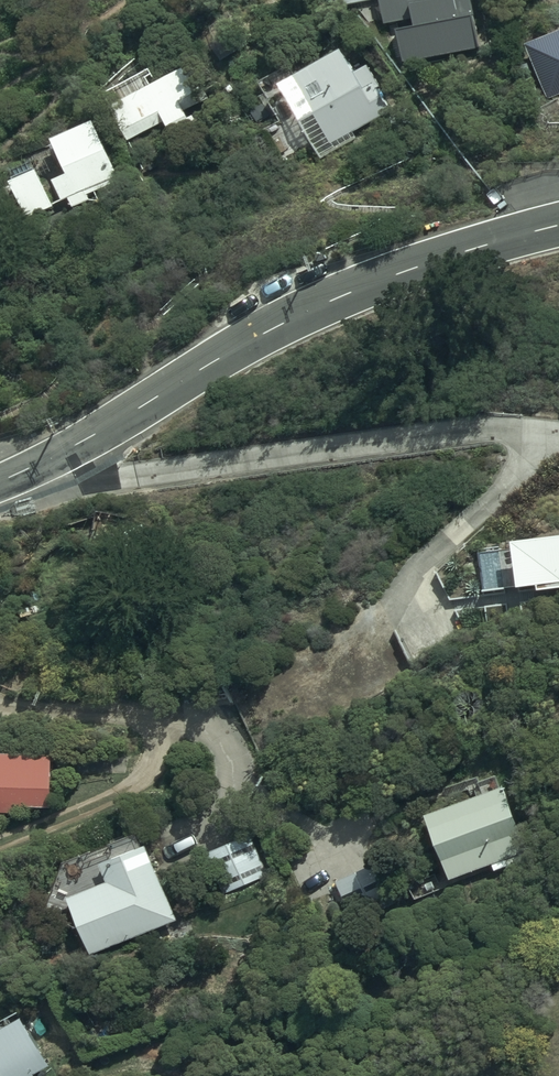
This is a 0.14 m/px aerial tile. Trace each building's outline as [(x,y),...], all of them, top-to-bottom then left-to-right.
[(388,20),(400,18),(407,55),(481,42),(474,0),(384,0),(388,20)] [(525,38),(548,97),(558,93),(558,25),(525,38)] [(359,63),(346,39),(263,83),(281,117),(268,124),(286,159),(315,143),(322,156),(359,137),(355,129),(397,106),(371,57),(359,63)] [(151,63),(106,88),(118,110),(114,112),(129,139),(171,115),(177,126),(225,99),(200,53),(152,79),(149,73),(155,70),(151,63)] [(39,162),(12,173),(28,213),(63,199),(64,204),(71,201),(72,205),(125,184),(96,114),(54,131),(69,168),(45,177),(39,162)] [(515,533),(520,583),(538,581),(538,585),(558,583),(558,529),(515,533)] [(0,746),(0,810),(30,811),(30,802),(53,803),(54,747),(0,746)] [(506,780),(427,808),(452,876),(492,861),(496,871),(525,861),(522,852),(530,849),(506,780)] [(250,831),(206,852),(225,893),(269,872),(250,831)] [(109,877),(68,893),(92,952),(179,917),(149,840),(102,858),(109,877)] [(379,860),(335,880),(352,916),(396,896),(379,860)] [(37,1068),(54,1059),(26,1009),(14,1016),(7,1005),(0,1009),(0,1075),(42,1075),(37,1068)]
